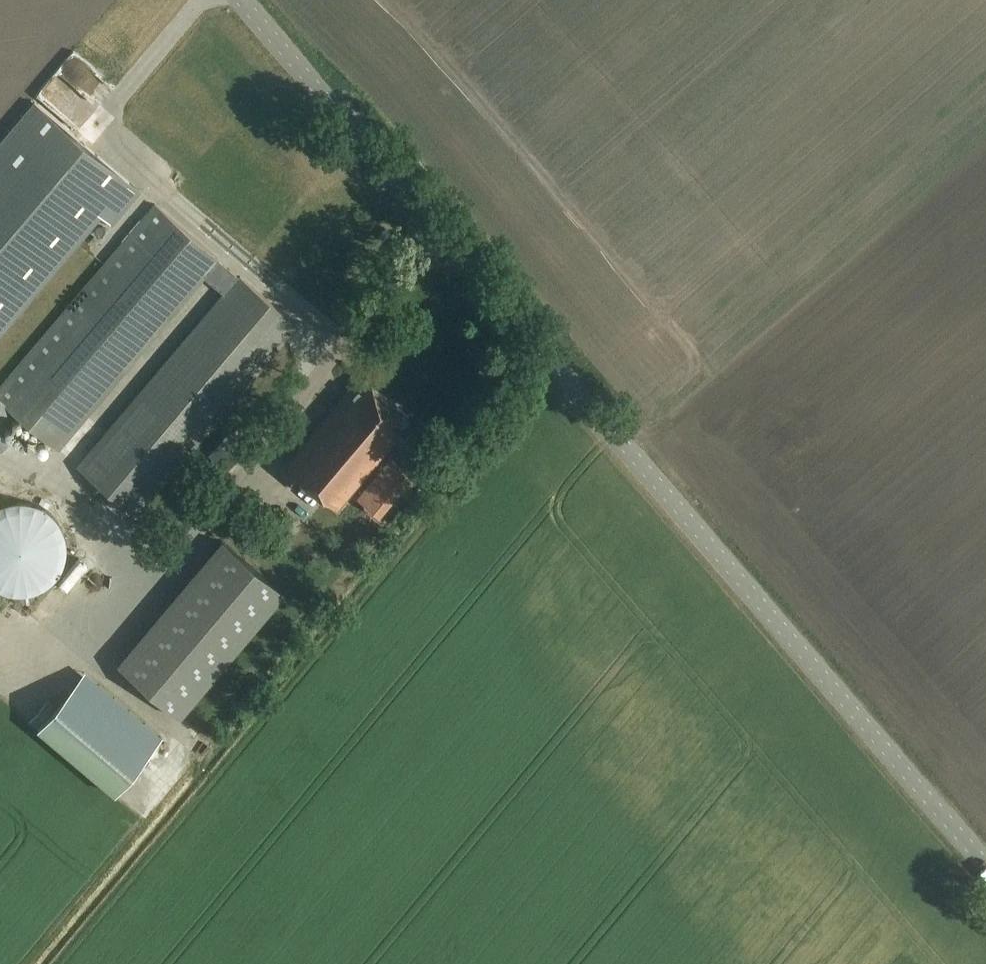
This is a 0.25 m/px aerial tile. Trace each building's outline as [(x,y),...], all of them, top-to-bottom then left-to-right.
[(129,182),(34,100),(0,140),(0,334),(129,182)] [(59,449),(206,276),(225,292),(77,465),(137,516),(299,326),(160,207),(0,396),(0,422),(11,409),(59,449)] [(408,416),(364,379),(359,386),(355,382),(285,464),(338,509),(396,439),(404,446),(415,433),(402,422),(408,416)] [(411,473),(391,457),(359,497),(379,513),(411,473)] [(24,594),(29,594),(34,592),(40,591),(44,588),(49,585),(53,582),(57,578),(60,573),(63,568),(65,564),(67,558),(68,553),(68,547),(68,542),(67,537),(65,531),(63,526),(60,522),(57,517),(53,513),(49,510),(44,507),(40,504),(34,502),(29,501),(24,501),(18,501),(13,501),(7,502),(2,504),(0,506),(0,589),(2,591),(7,592),(13,594),(18,594),(24,594)] [(183,719),(285,594),(222,542),(116,664),(183,719)] [(37,730),(114,796),(148,757),(70,690),(37,730)]
